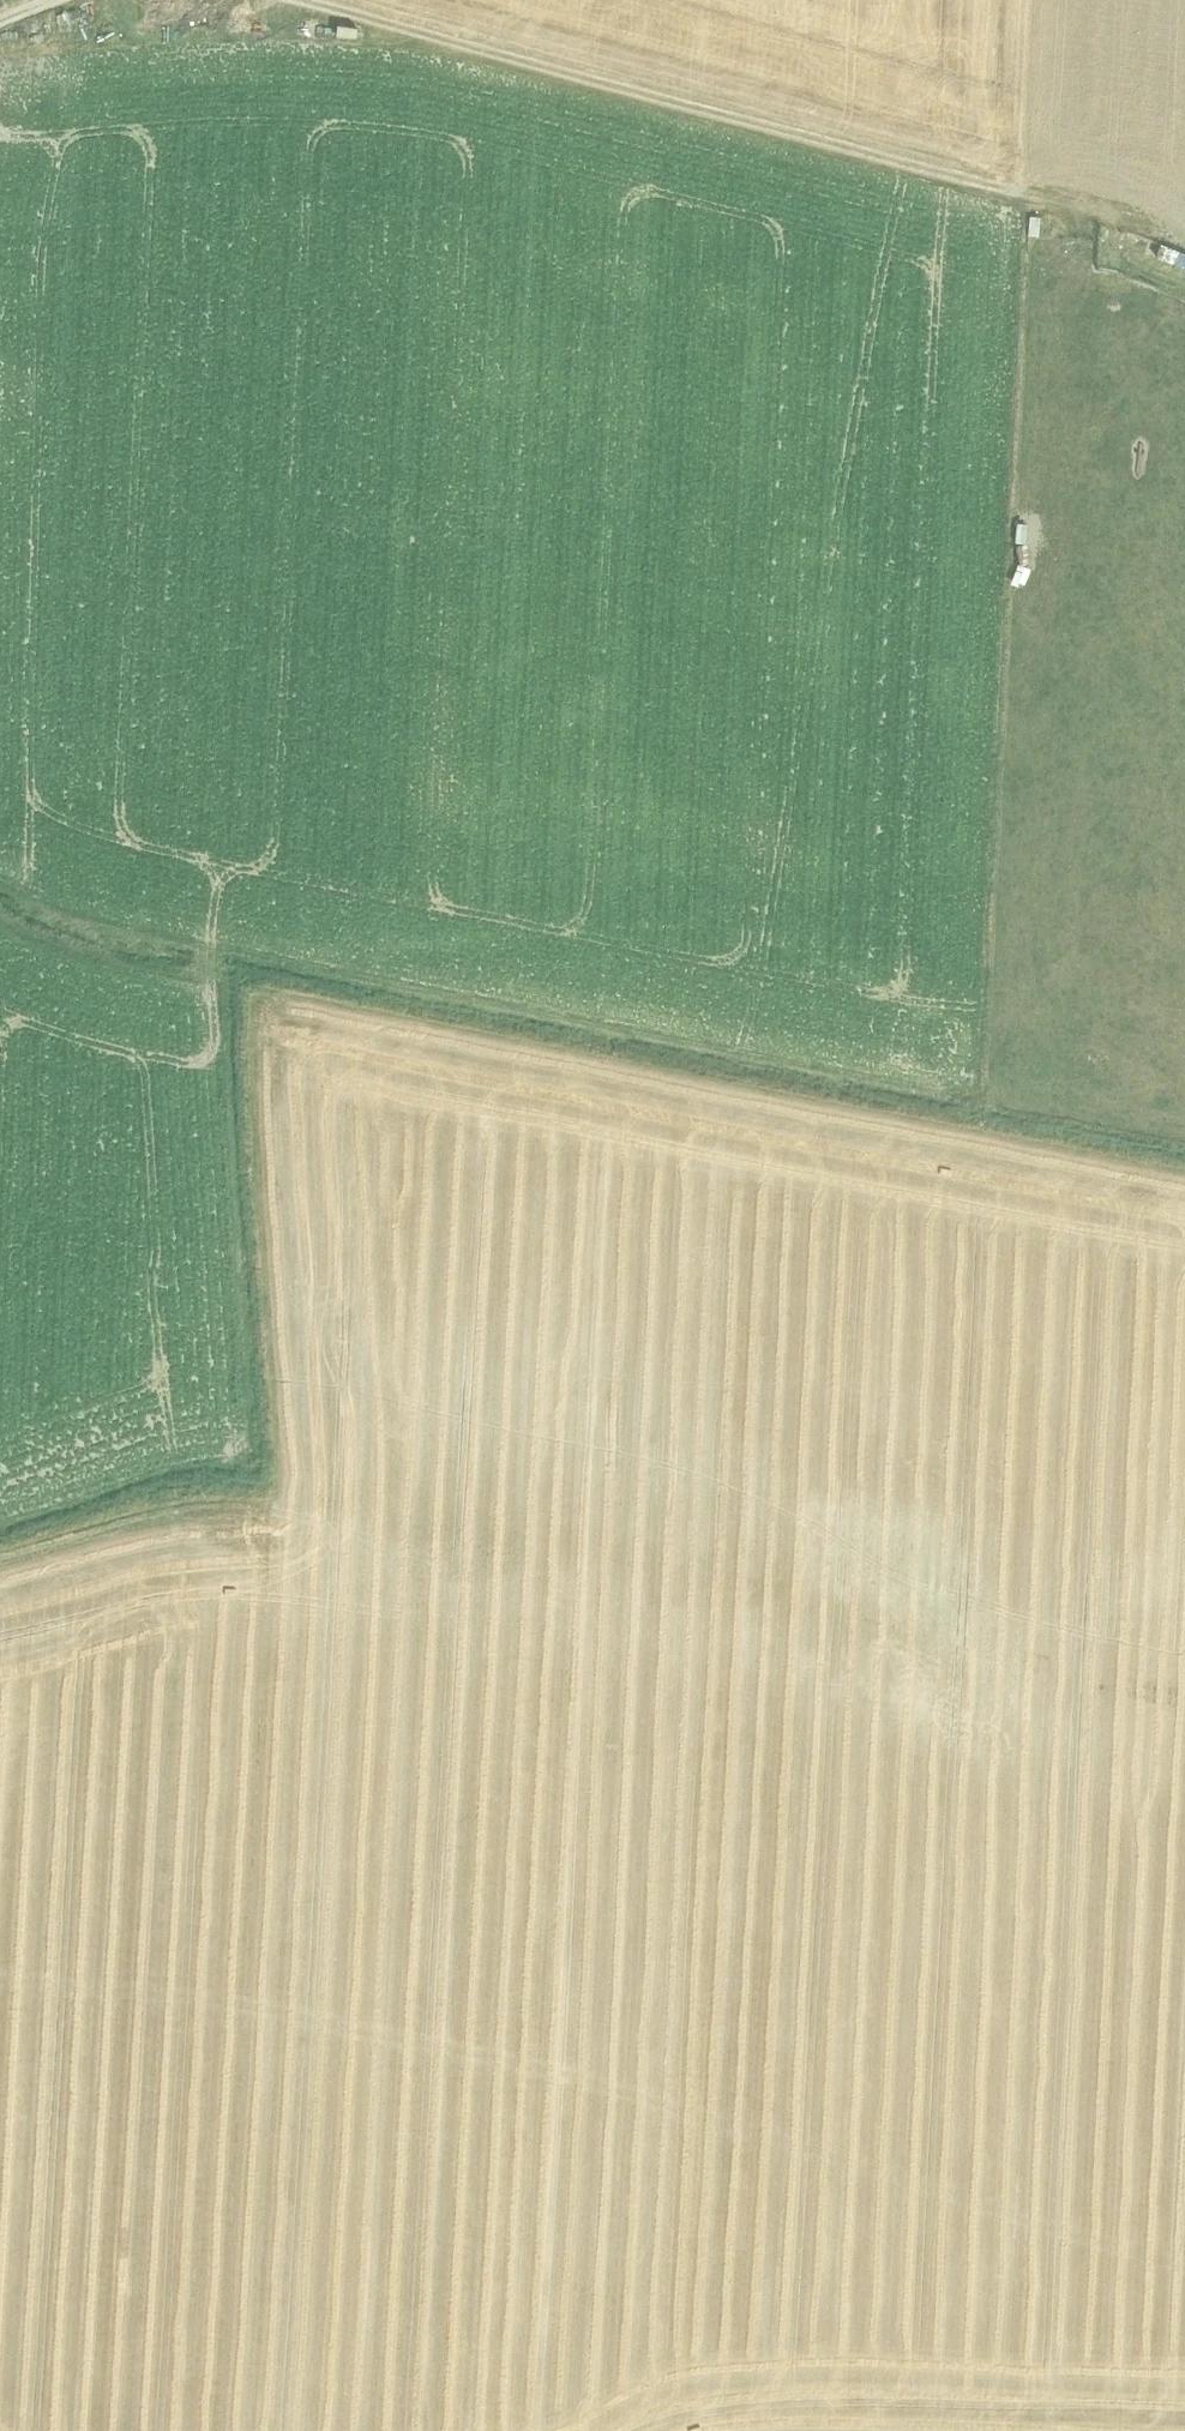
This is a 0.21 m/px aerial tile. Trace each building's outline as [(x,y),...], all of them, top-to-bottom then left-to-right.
[(1165,246),(1184,254),(1184,239),(1170,233),(1165,246)] [(1098,411),(1113,414),(1116,392),(1102,390),(1098,411)]
